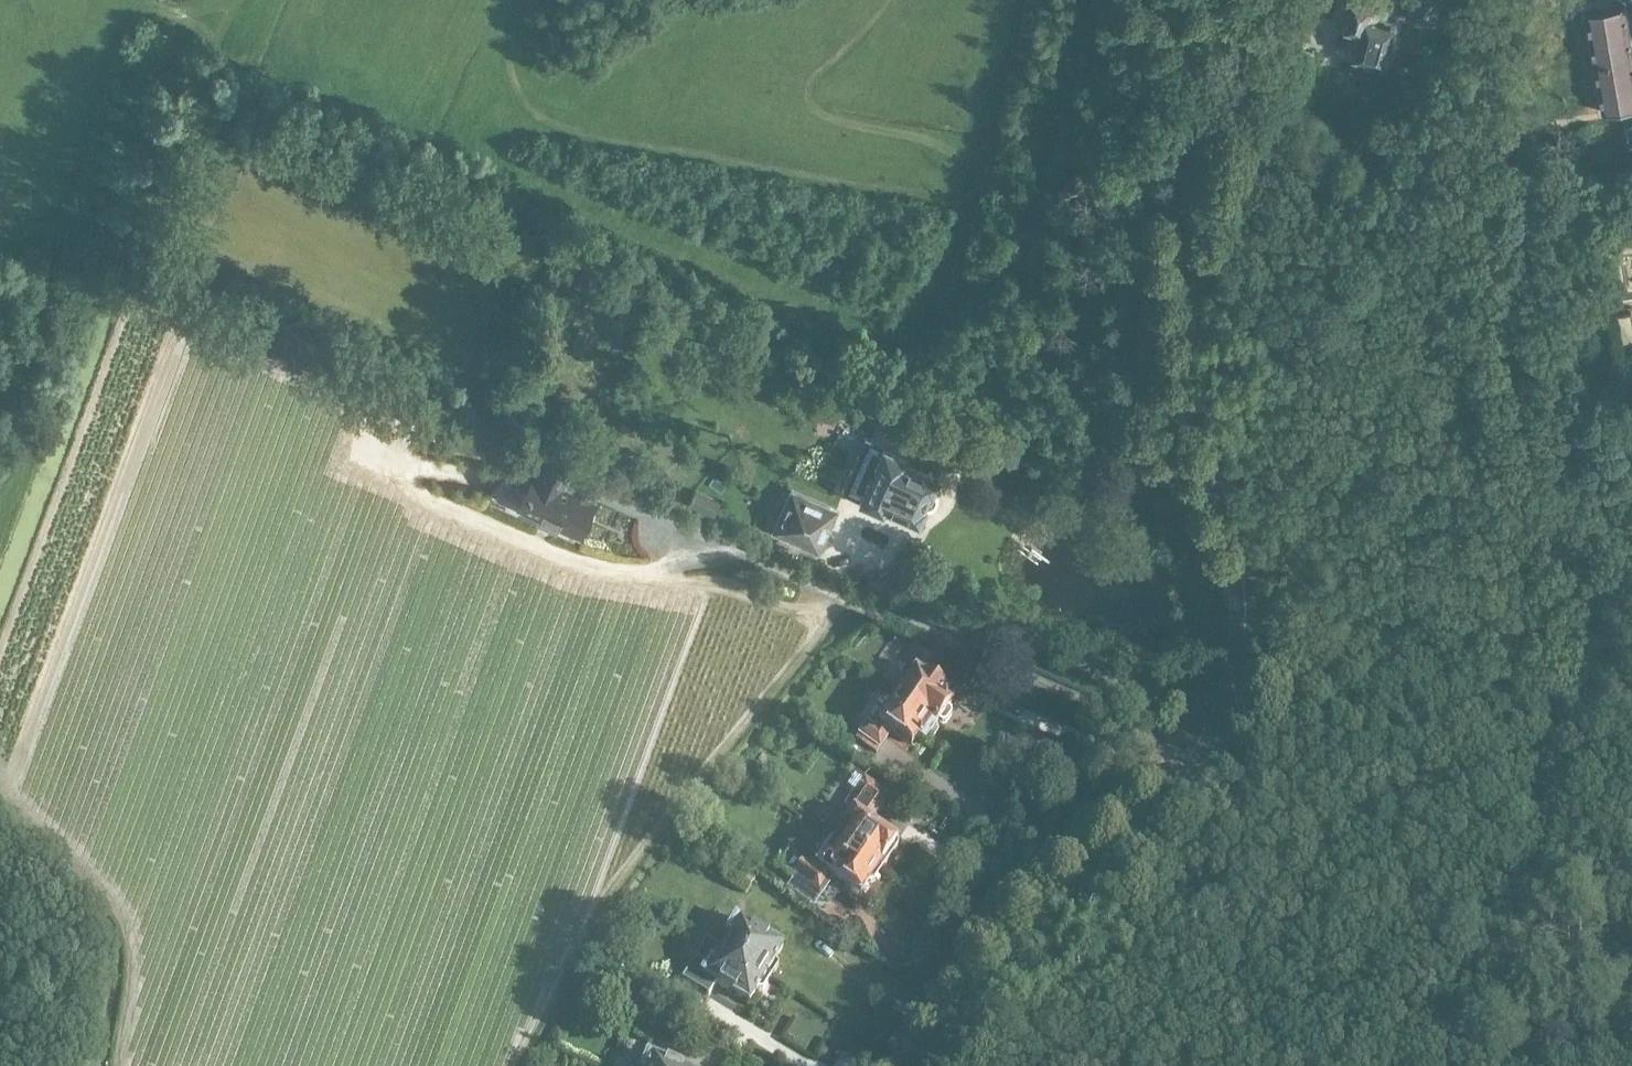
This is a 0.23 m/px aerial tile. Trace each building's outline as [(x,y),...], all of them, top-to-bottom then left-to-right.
[(1386,1),(1386,0),(1348,0),(1346,8),(1351,10),(1348,20),(1346,27),(1360,31),(1354,55),(1387,64),(1398,22),(1386,19),(1388,18),(1389,15),(1390,12),(1390,9),(1389,5),(1387,3),(1386,1)] [(1438,26),(1445,0),(1410,0),(1405,17),(1438,26)] [(1586,9),(1604,109),(1631,104),(1631,56),(1622,3),(1586,9)] [(886,443),(883,442),(882,443),(878,442),(855,492),(887,507),(886,509),(895,512),(896,508),(918,518),(925,503),(928,504),(931,503),(933,502),(935,499),(936,496),(936,494),(935,491),(932,488),(939,472),(927,466),(930,459),(908,449),(906,452),(895,447),(896,444),(887,440),(886,443)] [(557,524),(578,534),(594,499),(563,485),(569,470),(543,458),(542,460),(519,449),(507,477),(528,486),(519,507),(540,517),(538,521),(555,528),(557,524)] [(697,488),(694,496),(718,506),(721,498),(697,488)] [(773,531),(819,551),(837,509),(792,489),(773,531)] [(908,682),(898,696),(938,724),(939,723),(943,726),(947,724),(952,717),(952,712),(948,710),(952,705),(945,700),(950,694),(946,692),(958,675),(936,659),(935,661),(915,648),(907,659),(916,665),(905,680),(908,682)] [(938,724),(898,696),(879,724),(884,727),(880,732),(867,722),(858,735),(859,735),(856,739),(863,745),(862,747),(875,756),(892,733),(914,748),(918,742),(924,745),(928,739),(934,739),(939,732),(937,726),(938,724)] [(837,839),(880,869),(882,865),(884,867),(899,844),(871,824),(891,796),(864,777),(862,779),(855,774),(846,787),(853,792),(844,806),(853,812),(843,826),(845,827),(837,839)] [(880,869),(837,839),(828,853),(826,851),(816,865),(818,867),(804,865),(787,890),(812,906),(832,876),(861,895),(880,869)] [(722,950),(772,980),(779,968),(776,962),(784,949),(732,918),(723,933),(726,934),(725,936),(729,939),(722,950)] [(772,980),(722,950),(716,962),(711,959),(710,961),(707,959),(699,974),(749,1005),(757,992),(764,993),(772,980)] [(646,1054),(642,1065),(672,1065),(646,1054)]
